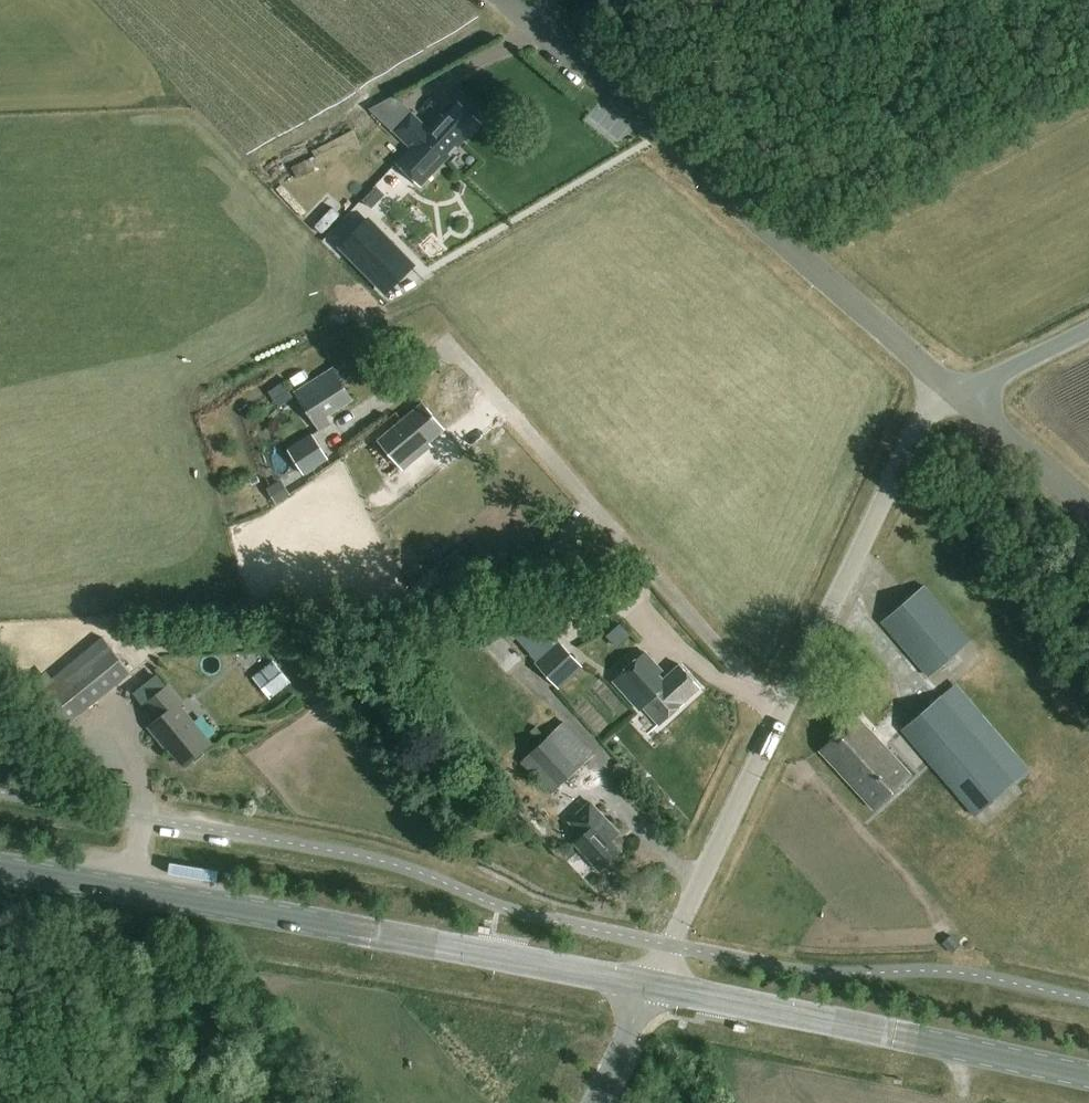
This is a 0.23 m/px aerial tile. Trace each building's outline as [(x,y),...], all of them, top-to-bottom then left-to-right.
[(392,132),(410,148),(395,164),(421,189),(481,126),(458,105),(437,128),(433,125),(428,130),(410,113),(392,132)] [(317,156),(291,169),(296,179),(362,149),(351,130),(313,148),(317,156)] [(369,222),(342,248),(386,293),(413,266),(369,222)] [(352,399),(333,370),(295,395),(314,423),(320,433),(329,427),(323,418),(352,399)] [(443,430),(423,404),(378,441),(402,471),(426,451),(423,446),(443,430)] [(312,434),(288,449),(304,476),(311,471),(329,461),(314,437),(312,434)] [(278,482),(267,490),(277,505),(288,497),(278,482)] [(995,553),(1004,545),(990,530),(981,538),(995,553)] [(882,624),(929,679),(973,641),(926,586),(882,624)] [(517,601),(501,616),(513,628),(509,632),(560,688),(582,668),(517,601)] [(61,733),(82,716),(133,674),(104,638),(53,680),(46,672),(42,676),(25,689),(61,733)] [(642,708),(645,705),(661,723),(699,690),(678,666),(663,680),(658,675),(664,670),(646,650),(615,678),(642,708)] [(291,684),(274,662),(254,678),(271,700),(291,684)] [(529,683),(521,691),(534,705),(542,697),(529,683)] [(184,703),(170,687),(149,704),(161,719),(149,729),(161,742),(162,741),(184,768),(213,744),(181,706),(184,703)] [(942,697),(902,732),(976,818),(1016,783),(942,697)] [(869,807),(908,772),(856,715),(818,750),(869,807)] [(564,724),(519,766),(550,798),(595,757),(564,724)] [(599,869),(621,851),(611,839),(619,832),(593,800),(571,819),(584,833),(575,841),(599,869)] [(951,936),(942,944),(952,954),(960,946),(951,936)]
